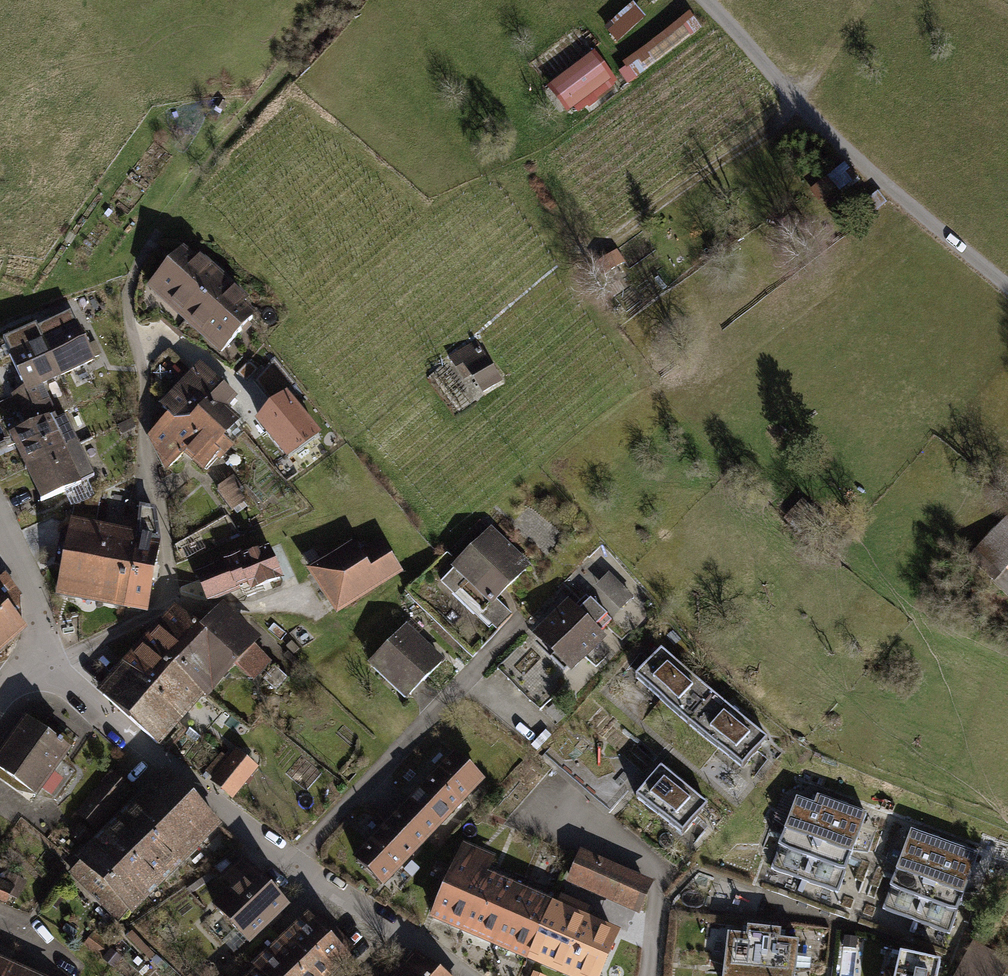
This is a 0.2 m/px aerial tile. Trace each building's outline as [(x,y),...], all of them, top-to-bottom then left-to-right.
[(670,42),(663,35),(650,49),(657,56),(670,42)] [(619,87),(595,56),(549,92),(574,123),(619,87)] [(194,266),(183,257),(154,290),(222,351),(252,318),(239,307),(243,302),(198,262),(194,266)] [(619,257),(602,268),(612,282),(628,271),(619,257)] [(38,329),(60,375),(92,360),(70,313),(38,329)] [(60,375),(38,329),(35,324),(3,340),(25,386),(13,395),(21,412),(46,400),(48,399),(41,384),(60,375)] [(505,383),(478,342),(455,357),(482,398),(505,383)] [(297,385),(274,357),(254,381),(274,406),(267,413),(275,424),(266,431),(289,459),(319,435),(285,395),(297,385)] [(164,409),(154,420),(161,426),(153,435),(169,467),(185,451),(205,468),(217,455),(219,457),(232,442),(222,434),(234,421),(222,410),(234,397),(199,367),(162,407),(164,409)] [(21,412),(28,428),(13,435),(30,468),(78,445),(63,412),(54,416),(46,400),(21,412)] [(78,445),(30,468),(45,500),(94,477),(78,445)] [(230,484),(216,497),(233,516),(247,503),(230,484)] [(76,506),(74,514),(99,519),(103,494),(76,506)] [(138,532),(137,538),(123,613),(146,618),(161,543),(159,512),(139,511),(138,532)] [(969,558),(992,579),(1007,561),(1007,515),(969,558)] [(76,526),(66,531),(60,564),(63,564),(56,600),(123,613),(137,538),(76,526)] [(532,569),(492,531),(453,573),(493,611),(498,605),(532,569)] [(360,556),(353,546),(308,577),(337,620),(403,576),(380,543),(360,556)] [(216,565),(217,568),(198,576),(208,600),(241,586),(246,598),(256,594),(254,589),(280,578),(267,549),(243,559),(242,557),(230,563),(229,559),(216,565)] [(29,634),(24,596),(5,575),(0,579),(0,660),(29,634)] [(609,640),(570,605),(536,643),(556,662),(574,678),(609,640)] [(199,630),(176,612),(129,666),(157,690),(175,671),(170,667),(199,630)] [(175,671),(203,693),(206,695),(235,663),(251,676),(267,660),(218,617),(203,634),(199,630),(170,667),(175,671)] [(426,644),(408,628),(369,670),(408,706),(447,664),(426,644)] [(719,701),(663,655),(660,660),(639,685),(652,695),(666,706),(695,730),(719,701)] [(157,690),(129,666),(104,695),(158,742),(203,693),(175,671),(157,690)] [(719,701),(695,730),(724,754),(748,774),(768,750),(772,744),(719,701)] [(28,724),(0,765),(0,779),(40,806),(45,799),(53,804),(65,786),(57,781),(74,755),(28,724)] [(230,802),(257,774),(237,755),(230,763),(222,755),(202,776),(230,802)] [(389,825),(354,862),(386,891),(485,784),(454,755),(422,789),(389,825)] [(130,790),(111,773),(75,813),(94,830),(130,790)] [(224,831),(165,774),(125,815),(97,844),(85,855),(79,862),(83,867),(71,879),(119,927),(128,918),(134,923),(224,831)] [(711,812),(663,774),(640,803),(657,816),(688,841),(694,834),(706,819),(711,812)] [(814,806),(796,799),(788,822),(784,832),(782,839),(771,868),(804,881),(833,802),(817,797),(815,803),(814,806)] [(843,807),(833,802),(804,881),(838,893),(839,888),(848,864),(853,852),(866,815),(843,807)] [(90,835),(78,826),(69,837),(81,846),(90,835)] [(935,841),(911,832),(902,855),(897,870),(889,891),(882,909),(899,915),(915,921),(944,844),(935,841)] [(955,848),(944,844),(915,921),(949,933),(954,921),(963,897),(966,887),(978,857),(955,848)] [(478,852),(464,847),(432,927),(533,967),(557,905),(527,893),(510,887),(493,880),(489,878),(496,859),(478,852)] [(655,885),(583,856),(569,889),(641,918),(655,885)] [(291,913),(272,893),(244,864),(215,892),(226,904),(216,914),(251,951),(291,913)] [(9,903),(15,889),(0,882),(0,899),(9,903)] [(557,905),(533,967),(556,975),(582,975),(603,923),(580,914),(557,905)] [(310,921),(292,939),(257,973),(260,975),(343,975),(354,965),(310,921)] [(728,934),(726,954),(724,971),(723,975),(759,975),(764,929),(750,928),(748,927),(747,932),(747,936),(728,934)] [(764,929),(759,975),(795,975),(798,942),(779,940),(780,936),(780,931),(764,929)] [(89,937),(82,948),(102,962),(110,951),(89,937)] [(974,944),(958,975),(999,975),(1002,971),(1007,961),(974,944)] [(888,973),(887,975),(937,975),(940,963),(900,954),(895,974),(888,973)] [(417,955),(399,975),(441,975),(417,955)] [(0,962),(0,975),(31,975),(0,962)]
